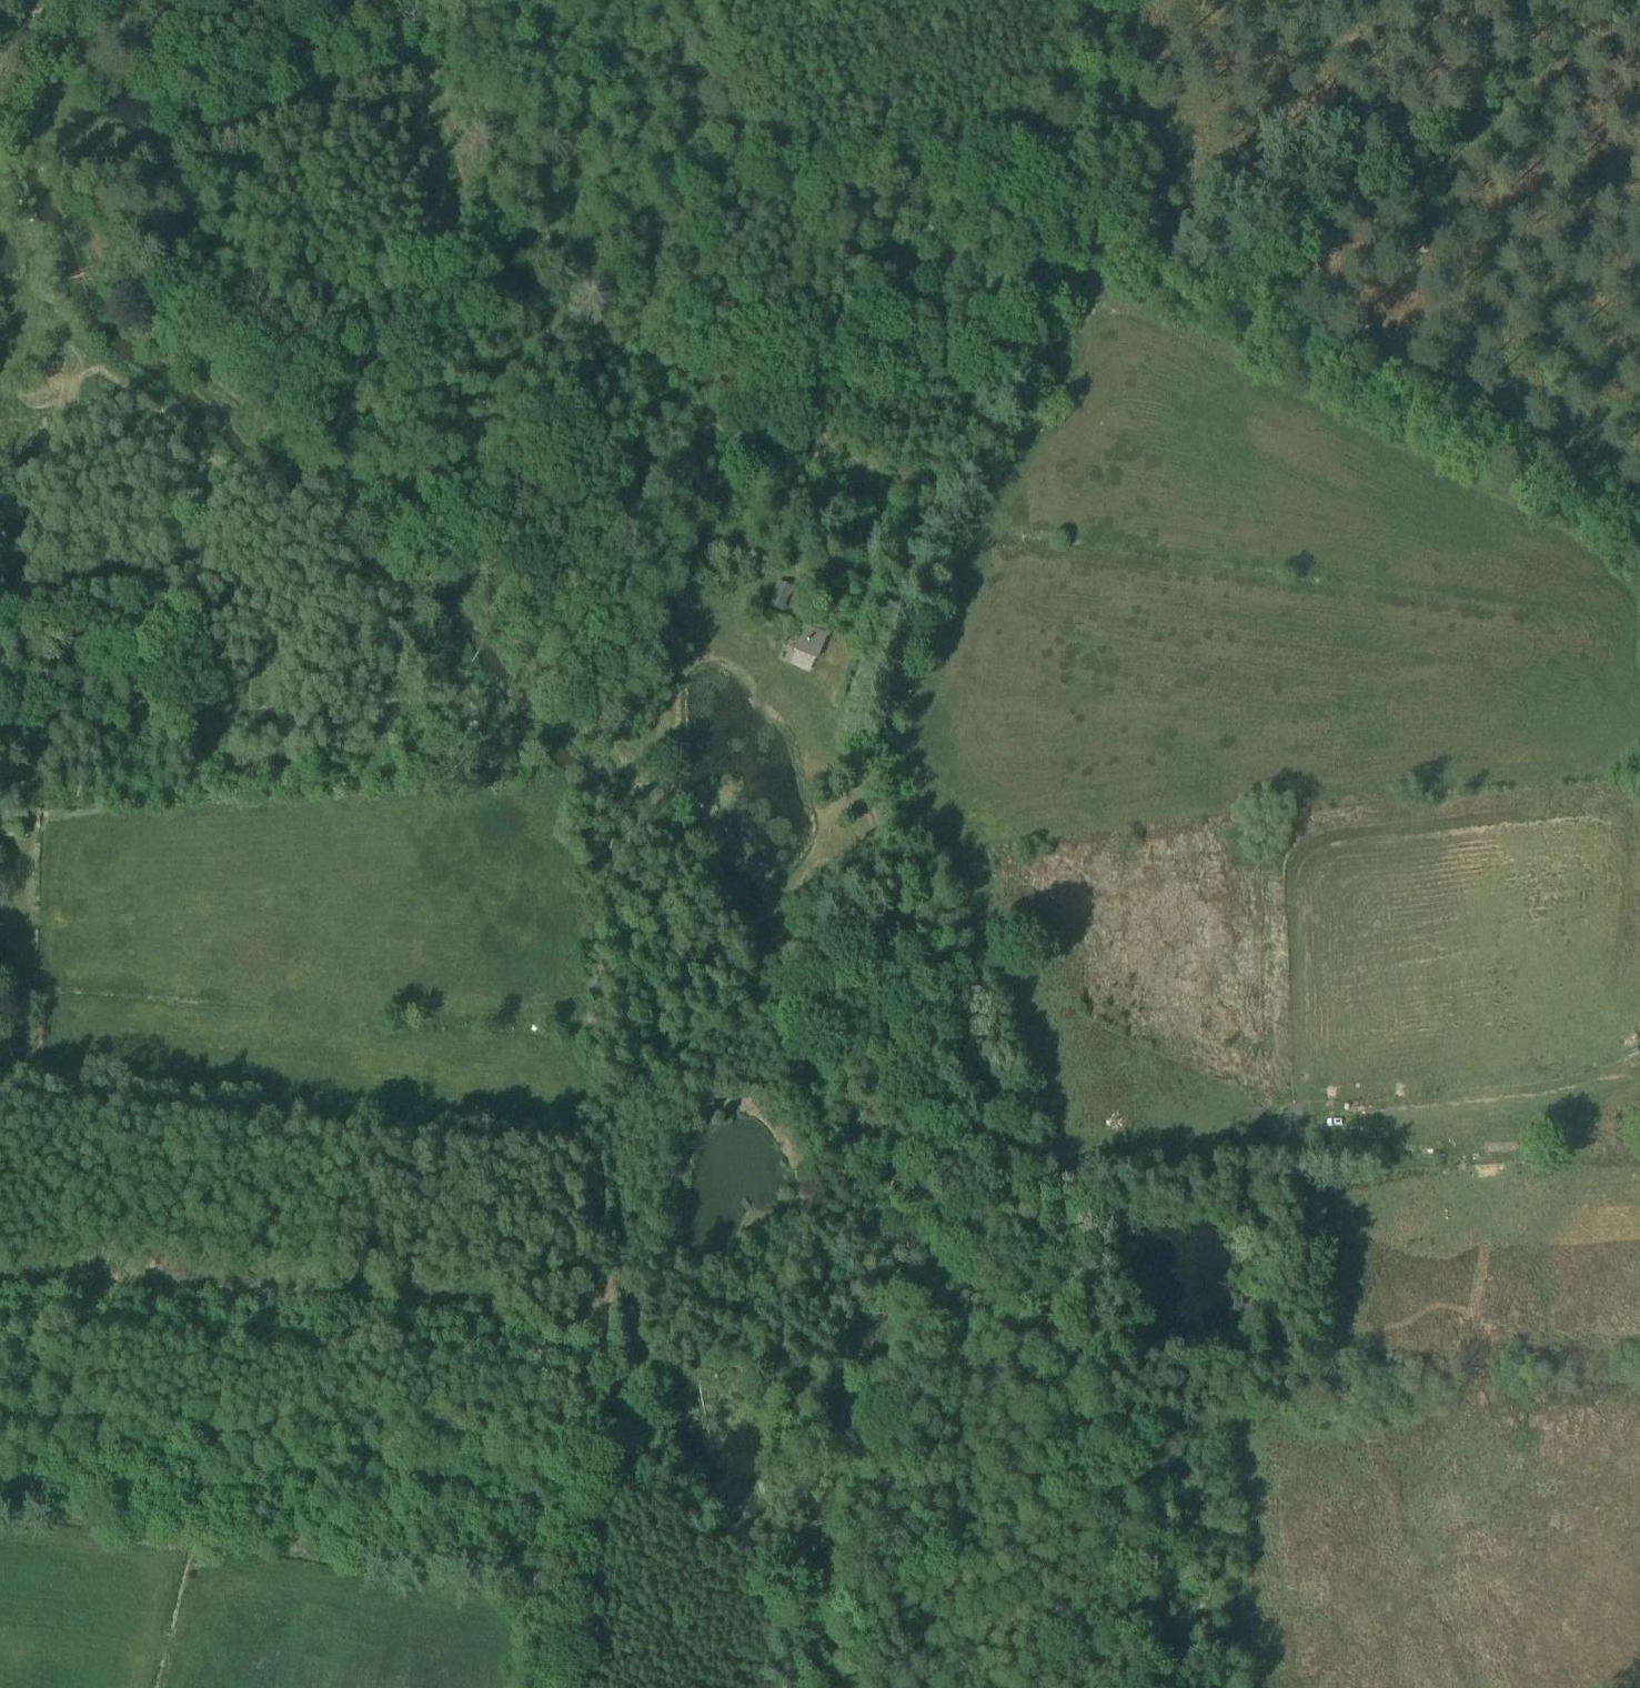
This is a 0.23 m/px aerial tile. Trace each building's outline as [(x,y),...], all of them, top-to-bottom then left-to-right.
[(805,619),(788,647),(818,666),(835,638),(805,619)] [(708,1096),(690,1097),(691,1118),(710,1117),(708,1096)] [(1472,1150),(1472,1142),(1440,1141),(1440,1149),(1472,1150)]
